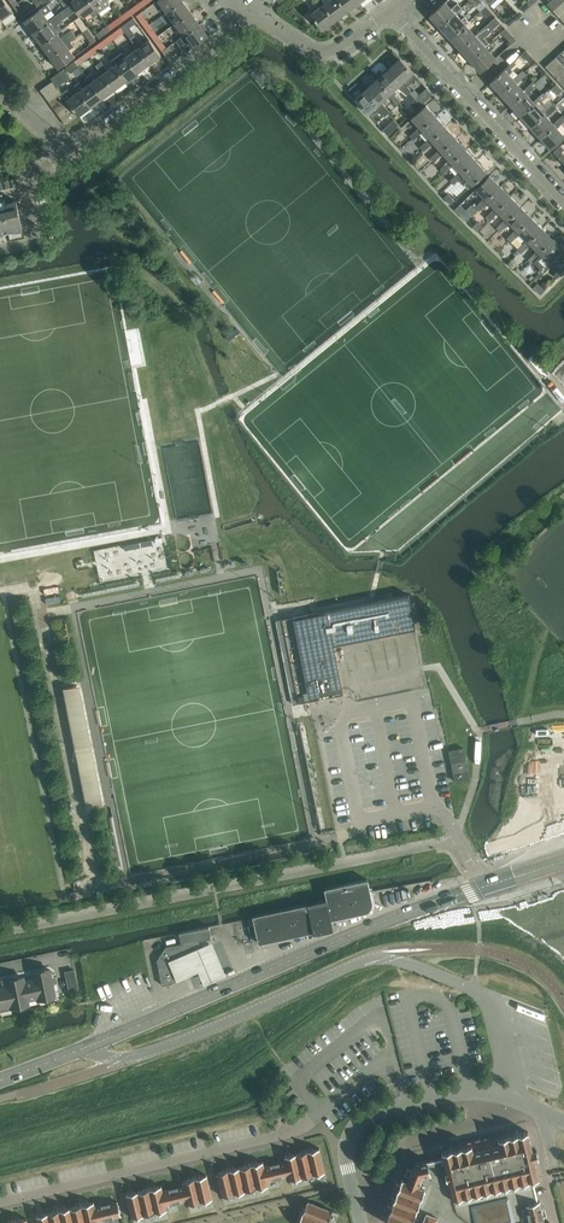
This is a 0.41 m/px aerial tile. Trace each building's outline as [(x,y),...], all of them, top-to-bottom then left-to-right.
[(0,19),(1,18),(2,19),(3,19),(8,16),(8,15),(7,14),(12,10),(5,0),(0,0),(0,18),(0,19)] [(66,8),(67,9),(71,5),(67,0),(60,0),(66,8)] [(72,1),(83,17),(91,11),(93,14),(94,15),(98,12),(89,0),(74,0),(72,1)] [(98,12),(110,4),(107,0),(89,0),(98,12)] [(143,0),(132,8),(135,13),(146,5),(143,0)] [(168,12),(183,1),(183,0),(159,0),(168,12)] [(324,5),(336,21),(348,12),(339,0),(331,0),(324,5)] [(348,12),(360,4),(357,0),(339,0),(348,12)] [(548,3),(554,10),(563,1),(563,0),(551,0),(548,3)] [(183,1),(168,12),(176,23),(192,12),(183,1)] [(445,1),(430,15),(431,16),(440,27),(456,13),(462,7),(458,2),(451,8),(446,2),(445,1)] [(528,1),(520,8),(524,12),(532,5),(528,1)] [(554,10),(559,16),(563,11),(563,1),(554,10)] [(18,3),(14,6),(15,8),(23,18),(27,15),(18,3)] [(41,9),(25,21),(34,33),(49,21),(49,20),(45,15),(52,10),(48,4),(41,9)] [(49,21),(34,33),(42,45),(58,33),(58,32),(62,29),(58,23),(62,21),(61,19),(75,10),(71,5),(67,9),(66,8),(49,20),(49,21)] [(324,5),(311,14),(323,30),(336,21),(324,5)] [(486,6),(481,10),(488,17),(492,13),(486,6)] [(132,8),(120,17),(123,22),(135,13),(132,8)] [(192,12),(176,23),(185,35),(200,24),(192,12)] [(142,13),(137,16),(146,28),(150,25),(142,13)] [(456,13),(440,27),(450,38),(466,24),(470,20),(465,16),(462,19),(456,13)] [(512,15),(505,22),(509,26),(516,20),(512,15)] [(79,16),(75,20),(84,32),(88,29),(79,16)] [(120,17),(108,25),(112,30),(123,22),(120,17)] [(476,35),(460,49),(465,54),(464,55),(464,56),(468,61),(469,61),(470,60),(489,43),(484,37),(484,36),(486,36),(490,33),(490,31),(500,22),(496,17),(476,35)] [(134,18),(122,27),(125,31),(130,37),(134,34),(135,34),(131,27),(137,22),(134,18)] [(185,35),(177,41),(181,46),(189,40),(194,47),(209,36),(208,35),(210,34),(210,33),(206,27),(204,27),(203,28),(200,24),(185,35)] [(466,24),(450,38),(460,49),(476,35),(466,24)] [(108,25),(96,34),(100,38),(112,30),(108,25)] [(150,25),(146,28),(154,40),(159,37),(150,25)] [(122,27),(111,35),(114,40),(125,31),(122,27)] [(506,28),(502,32),(506,37),(512,44),(517,40),(511,33),(506,28)] [(88,29),(84,32),(92,44),(97,41),(88,29)] [(58,33),(42,45),(51,56),(71,41),(76,37),(71,30),(61,37),(58,33)] [(134,34),(130,37),(138,49),(150,65),(162,56),(150,40),(142,46),(134,34)] [(111,35),(99,44),(102,48),(114,40),(111,35)] [(159,37),(154,40),(163,51),(167,48),(159,37)] [(71,41),(51,56),(60,68),(75,57),(69,49),(74,45),(71,41)] [(489,43),(470,60),(481,72),(496,58),(490,50),(495,46),(491,41),(489,43)] [(99,44),(87,52),(91,57),(102,48),(99,44)] [(167,48),(163,51),(172,63),(179,58),(170,46),(167,48)] [(138,49),(127,57),(138,73),(150,65),(138,49)] [(526,50),(522,54),(529,62),(533,58),(526,50)] [(87,52),(75,61),(79,66),(91,57),(87,52)] [(123,53),(112,61),(115,66),(127,82),(131,79),(131,80),(133,80),(138,76),(139,75),(138,73),(127,57),(123,53)] [(552,61),(561,72),(563,69),(563,64),(557,56),(552,61)] [(400,58),(389,69),(402,83),(404,81),(407,86),(414,79),(417,77),(400,58)] [(75,61),(66,68),(69,72),(79,66),(75,61)] [(102,61),(96,65),(103,74),(115,90),(127,82),(115,66),(109,70),(102,61)] [(509,65),(490,82),(491,83),(501,93),(515,80),(513,79),(510,74),(512,69),(517,64),(514,61),(509,66),(509,65)] [(552,61),(546,66),(556,77),(561,72),(552,61)] [(389,69),(378,79),(391,93),(393,91),(398,87),(408,95),(405,98),(416,110),(422,105),(416,98),(411,93),(413,91),(407,86),(404,81),(402,83),(389,69)] [(556,77),(561,82),(563,79),(563,69),(561,72),(556,77)] [(63,70),(52,78),(54,80),(58,86),(69,77),(63,70)] [(515,80),(501,93),(511,104),(525,91),(524,90),(517,83),(526,74),(523,70),(513,79),(515,80)] [(92,73),(87,77),(91,83),(103,99),(115,90),(103,74),(96,79),(92,73)] [(378,79),(367,89),(380,103),(382,102),(388,95),(397,105),(402,101),(393,91),(391,93),(378,79)] [(51,83),(41,90),(45,96),(58,86),(54,80),(51,83)] [(533,81),(527,86),(531,91),(537,85),(536,85),(534,83),(533,81)] [(80,82),(75,85),(80,92),(91,107),(103,99),(91,83),(85,88),(80,82)] [(557,84),(551,88),(557,95),(562,90),(557,84)] [(58,86),(45,96),(49,101),(62,92),(58,86)] [(525,91),(511,104),(521,116),(535,103),(533,101),(534,101),(529,96),(533,93),(531,91),(527,86),(524,90),(525,91)] [(68,88),(62,92),(64,95),(66,98),(71,104),(75,110),(79,116),(91,107),(80,92),(73,96),(68,88)] [(427,88),(416,98),(422,105),(433,95),(427,88)] [(367,89),(356,99),(368,113),(377,105),(386,115),(390,111),(382,102),(380,103),(367,89)] [(62,92),(49,101),(53,107),(66,98),(64,95),(62,92)] [(535,103),(521,116),(531,127),(545,114),(544,112),(546,110),(540,103),(547,96),(543,92),(534,101),(533,101),(535,103)] [(66,98),(53,107),(58,113),(71,104),(66,98)] [(71,104),(58,113),(62,119),(75,110),(71,104)] [(545,114),(531,127),(541,138),(555,125),(553,123),(547,116),(556,107),(553,104),(546,110),(544,112),(545,114)] [(420,126),(416,130),(419,134),(424,130),(422,129),(437,116),(426,105),(412,118),(420,126)] [(75,110),(62,119),(67,125),(79,116),(75,110)] [(541,138),(551,149),(563,137),(563,135),(557,127),(563,121),(563,115),(563,114),(553,123),(555,125),(541,138)] [(430,137),(426,141),(430,145),(434,141),(433,140),(447,127),(437,116),(422,129),(424,130),(430,137)] [(395,120),(384,130),(388,135),(399,125),(395,120)] [(441,149),(436,152),(440,156),(444,153),(443,151),(457,138),(447,127),(433,140),(434,141),(441,149)] [(416,130),(410,135),(414,139),(419,134),(416,130)] [(450,159),(446,163),(450,167),(454,163),(453,162),(467,149),(457,138),(443,151),(444,153),(450,159)] [(426,141),(421,146),(424,150),(430,145),(426,141)] [(554,152),(557,157),(563,164),(563,154),(562,152),(563,151),(563,149),(561,146),(554,152)] [(461,170),(456,174),(460,178),(464,175),(463,173),(477,160),(467,149),(453,162),(454,163),(461,170)] [(436,152),(431,158),(434,162),(440,156),(436,152)] [(477,160),(463,173),(464,175),(469,179),(464,183),(466,186),(469,188),(488,171),(477,160)] [(446,163),(441,168),(444,172),(450,167),(446,163)] [(456,174),(451,179),(455,184),(460,178),(456,174)] [(484,199),(476,206),(479,210),(489,201),(487,199),(501,185),(491,174),(476,188),(484,196),(484,199)] [(0,182),(0,190),(18,186),(16,178),(12,179),(0,182)] [(496,208),(492,212),(495,215),(499,212),(498,210),(512,196),(501,185),(487,199),(489,201),(496,208)] [(449,194),(444,198),(451,205),(456,201),(455,201),(449,194)] [(506,218),(502,222),(506,226),(510,222),(508,221),(523,207),(512,196),(498,210),(499,212),(506,218)] [(9,232),(23,229),(17,201),(6,203),(5,200),(2,201),(0,201),(0,234),(9,232)] [(517,229),(513,233),(517,237),(521,233),(519,231),(533,217),(523,207),(508,221),(510,222),(517,229)] [(466,210),(461,215),(466,220),(471,215),(466,210)] [(492,212),(487,217),(490,221),(495,215),(492,212)] [(524,242),(518,249),(522,253),(531,244),(531,243),(530,242),(544,228),(533,217),(519,231),(521,233),(525,237),(524,242)] [(479,222),(473,227),(477,231),(483,226),(479,222)] [(502,222),(497,227),(501,231),(506,226),(502,222)] [(536,253),(529,259),(533,263),(535,261),(542,254),(540,252),(554,238),(544,228),(530,242),(531,243),(531,244),(536,248),(536,253)] [(513,233),(508,238),(511,242),(517,237),(513,233)] [(535,261),(541,268),(539,270),(543,274),(552,265),(551,263),(563,250),(563,248),(554,238),(540,252),(542,254),(535,261)] [(551,263),(552,265),(557,269),(554,275),(557,278),(563,271),(563,250),(551,263)] [(538,284),(534,288),(541,295),(545,291),(538,284)] [(294,618),(277,621),(294,704),(310,701),(344,694),(334,644),(344,642),(388,633),(416,628),(409,594),(382,600),(381,600),(380,600),(379,600),(323,612),(299,617),(294,618)] [(450,751),(449,751),(449,752),(453,769),(455,782),(470,779),(463,748),(450,751)] [(308,904),(254,916),(259,942),(260,943),(314,932),(314,933),(334,929),(333,923),(332,920),(365,913),(370,910),(373,906),(373,901),(371,891),(368,879),(325,889),(326,892),(327,899),(308,904)] [(166,947),(158,960),(163,985),(173,983),(173,982),(179,980),(179,979),(171,961),(191,953),(191,951),(190,949),(201,944),(200,941),(212,938),(211,932),(210,928),(210,927),(179,933),(180,935),(180,938),(181,942),(182,943),(166,947)] [(192,953),(172,961),(179,979),(199,970),(201,976),(205,984),(226,974),(223,967),(212,942),(191,951),(192,953)] [(33,979),(24,981),(28,1000),(37,998),(37,1000),(55,996),(49,969),(32,973),(33,979)] [(75,969),(65,971),(69,991),(79,989),(75,969)] [(0,1011),(12,1009),(12,1007),(29,1003),(28,1000),(24,981),(23,977),(22,977),(7,981),(7,979),(2,980),(3,987),(0,987),(0,1011)] [(385,1222),(387,1222),(550,1222),(550,1221),(545,1222),(539,1200),(538,1200),(533,1179),(539,1177),(535,1158),(539,1157),(537,1150),(533,1151),(528,1131),(499,1138),(500,1144),(474,1150),(472,1145),(443,1152),(444,1158),(428,1161),(428,1160),(414,1163),(407,1180),(403,1178),(385,1222)] [(310,1151),(308,1151),(314,1174),(315,1174),(323,1172),(326,1172),(323,1161),(320,1148),(313,1150),(310,1151)] [(288,1156),(285,1156),(286,1161),(290,1175),(291,1180),(293,1180),(300,1178),(302,1177),(304,1177),(312,1175),(314,1174),(308,1151),(306,1152),(303,1152),(291,1155),(288,1156)] [(281,1163),(265,1166),(268,1180),(270,1180),(276,1178),(290,1175),(286,1161),(284,1162),(281,1163)] [(252,1164),(252,1165),(257,1188),(258,1188),(259,1188),(266,1186),(269,1185),(268,1180),(265,1166),(263,1162),(259,1163),(256,1163),(254,1164),(252,1164)] [(241,1167),(240,1167),(245,1191),(246,1191),(248,1190),(255,1189),(257,1188),(252,1165),(250,1165),(247,1166),(241,1167)] [(229,1170),(228,1170),(234,1194),(234,1193),(237,1193),(244,1191),(245,1191),(240,1167),(234,1169),(231,1169),(229,1170)] [(224,1171),(217,1173),(223,1196),(226,1196),(233,1194),(234,1194),(228,1170),(227,1170),(224,1171)] [(198,1178),(196,1178),(201,1201),(203,1201),(210,1199),(213,1199),(207,1175),(200,1177),(198,1178)] [(191,1179),(184,1181),(185,1186),(188,1200),(189,1204),(192,1204),(199,1202),(201,1201),(196,1178),(194,1178),(191,1179)] [(151,1189),(150,1189),(156,1212),(158,1212),(165,1210),(167,1209),(166,1205),(163,1191),(162,1186),(155,1188),(152,1188),(151,1189)] [(180,1187),(163,1191),(166,1205),(167,1204),(175,1203),(188,1200),(185,1186),(183,1186),(180,1187)] [(139,1192),(138,1192),(144,1215),(146,1215),(154,1213),(156,1212),(150,1189),(148,1189),(145,1190),(139,1192)] [(130,1194),(127,1194),(133,1218),(135,1217),(143,1215),(144,1215),(138,1192),(133,1193),(130,1194)] [(303,1213),(323,1221),(327,1222),(328,1222),(329,1221),(332,1213),(333,1211),(323,1206),(308,1200),(305,1208),(304,1211),(303,1213)] [(83,1205),(87,1222),(99,1222),(99,1221),(98,1221),(95,1207),(96,1207),(94,1202),(87,1204),(84,1205),(83,1205)] [(96,1207),(95,1207),(98,1221),(99,1221),(106,1219),(121,1216),(122,1215),(118,1202),(104,1205),(101,1206),(96,1207)] [(71,1208),(75,1222),(87,1222),(83,1205),(81,1206),(78,1206),(72,1208),(71,1208)] [(60,1211),(63,1222),(75,1222),(71,1208),(65,1209),(62,1210),(61,1210),(60,1211)] [(49,1213),(51,1222),(63,1222),(60,1211),(58,1211),(55,1212),(49,1213)] [(37,1216),(39,1222),(51,1222),(49,1213),(42,1215),(40,1216),(37,1216)] [(299,1222),(327,1222),(323,1221),(303,1213),(302,1216),(301,1218),(299,1222)]
